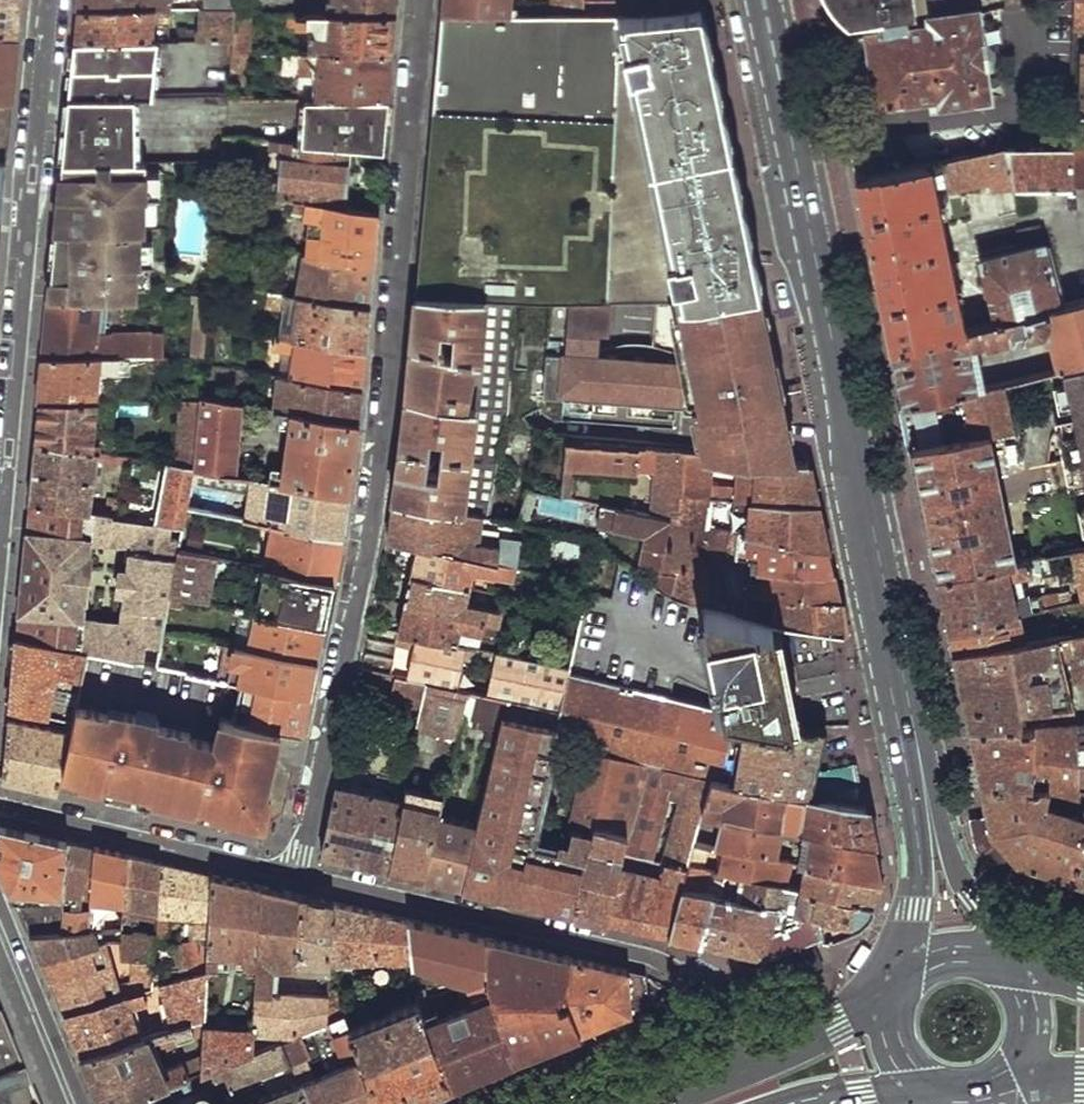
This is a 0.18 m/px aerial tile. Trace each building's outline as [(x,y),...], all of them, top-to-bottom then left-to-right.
[(19,33),(22,0),(0,0),(0,31),(19,33)] [(78,9),(156,9),(169,9),(178,9),(201,8),(208,8),(238,8),(239,0),(79,0),(78,9)] [(334,10),(325,10),(325,15),(395,14),(397,0),(335,0),(334,10)] [(441,13),(514,11),(514,4),(508,4),(508,0),(442,0),(441,13)] [(554,11),(584,10),(583,0),(553,0),(554,11)] [(584,10),(618,10),(701,8),(699,0),(583,0),(584,10)] [(879,30),(908,27),(907,16),(920,14),(920,8),(928,6),(927,0),(830,0),(838,10),(848,21),(853,25),(878,21),(879,30)] [(1075,27),(1083,28),(1083,0),(1076,0),(1075,27)] [(179,31),(178,41),(236,41),(238,17),(238,8),(208,8),(207,31),(179,31)] [(618,10),(663,298),(710,298),(759,290),(739,191),(722,110),(708,40),(701,8),(618,10)] [(156,9),(78,9),(74,42),(154,42),(156,9)] [(156,9),(154,42),(160,41),(168,41),(169,9),(156,9)] [(927,24),(908,27),(879,30),(864,32),(874,108),(936,97),(938,105),(992,97),(980,9),(926,16),(927,24)] [(663,298),(618,10),(584,10),(554,11),(514,11),(441,13),(415,295),(518,299),(556,300),(607,299),(617,299),(663,298)] [(325,15),(304,16),(304,22),(324,21),(325,36),(303,36),(303,52),(392,50),(395,14),(325,15)] [(236,41),(235,53),(247,53),(251,17),(238,17),(236,41)] [(13,100),(19,33),(0,31),(0,99),(13,100)] [(74,42),(69,96),(147,96),(155,96),(160,41),(154,42),(74,42)] [(320,58),(316,98),(388,97),(392,50),(303,52),(301,52),(300,58),(320,58)] [(235,53),(233,74),(247,74),(248,61),(255,61),(255,53),(247,53),(235,53)] [(300,58),(296,98),(316,98),(320,58),(300,58)] [(69,96),(63,163),(143,161),(147,96),(69,96)] [(231,99),(227,136),(271,140),(350,147),(383,150),(388,97),(316,98),(296,98),(231,99)] [(8,155),(13,100),(0,99),(0,155),(8,155)] [(1070,147),(1070,148),(1083,147),(1083,105),(1077,105),(1072,104),(1070,147)] [(282,150),(278,196),(297,199),(345,207),(350,147),(271,140),(270,148),(282,150)] [(1004,147),(1013,181),(1014,183),(1070,184),(1070,148),(1070,147),(1007,147),(1007,146),(1004,147)] [(984,149),(988,179),(989,182),(1013,181),(1004,147),(984,149)] [(1070,184),(1083,184),(1083,147),(1070,148),(1070,184)] [(943,157),(947,187),(988,179),(984,149),(943,157)] [(852,156),(856,174),(895,167),(892,153),(886,154),(884,150),(852,156)] [(873,261),(891,348),(964,329),(956,292),(962,291),(962,288),(965,288),(963,283),(961,285),(959,283),(954,284),(951,273),(941,222),(938,212),(944,210),(945,210),(945,206),(947,205),(947,195),(935,197),(934,190),(947,187),(943,157),(895,167),(856,174),(873,261)] [(143,161),(63,163),(53,265),(50,297),(102,296),(142,295),(141,262),(145,262),(144,230),(148,230),(148,219),(147,197),(150,197),(150,175),(149,161),(143,161)] [(310,234),(307,251),(373,262),(378,212),(345,207),(297,199),(296,206),(307,208),(305,217),(324,220),(321,235),(310,234)] [(976,260),(991,323),(1060,305),(1039,224),(1017,229),(1021,248),(976,260)] [(307,251),(299,295),(370,306),(373,262),(307,251)] [(286,309),(283,336),(293,337),(299,295),(269,290),(267,306),(286,309)] [(719,348),(769,340),(768,332),(761,298),(759,290),(710,298),(719,348)] [(199,294),(194,357),(208,357),(211,325),(214,294),(199,294)] [(299,295),(293,337),(301,339),(366,349),(370,306),(299,295)] [(475,361),(511,368),(518,299),(415,295),(411,347),(475,361)] [(50,297),(44,358),(139,357),(154,357),(153,335),(115,336),(115,340),(99,340),(102,296),(50,297)] [(708,429),(705,456),(712,456),(742,460),(731,410),(735,409),(719,348),(710,298),(663,298),(654,359),(600,354),(603,328),(607,299),(556,300),(549,345),(559,346),(558,354),(548,353),(543,394),(704,409),(708,429)] [(617,299),(607,299),(603,328),(613,328),(617,299)] [(903,406),(975,388),(965,342),(978,339),(982,337),(983,343),(1040,328),(1048,332),(1055,369),(1083,362),(1083,299),(1060,305),(991,323),(964,329),(891,348),(897,376),(903,406)] [(301,339),(295,378),(362,388),(366,349),(301,339)] [(965,342),(975,388),(989,385),(978,339),(965,342)] [(735,409),(783,402),(776,371),(769,340),(719,348),(735,409)] [(411,347),(406,398),(471,411),(475,361),(411,347)] [(44,358),(40,403),(101,401),(107,371),(137,371),(139,357),(44,358)] [(1055,369),(1051,370),(1069,465),(1083,462),(1083,468),(1083,362),(1055,369)] [(260,399),(258,406),(295,412),(359,422),(362,388),(295,378),(282,376),(279,402),(260,399)] [(907,425),(912,449),(990,437),(1014,433),(1003,381),(989,385),(975,388),(903,406),(907,425)] [(205,388),(187,388),(187,400),(204,400),(204,398),(205,388)] [(204,400),(195,467),(237,474),(246,404),(204,398),(204,400)] [(406,398),(400,449),(473,462),(479,413),(471,411),(406,398)] [(187,400),(178,465),(195,467),(204,400),(187,400)] [(40,403),(36,441),(93,450),(101,401),(40,403)] [(742,460),(743,466),(797,466),(789,429),(783,402),(735,409),(731,410),(742,460)] [(279,474),(277,480),(350,492),(359,422),(295,412),(287,475),(279,474)] [(925,512),(938,575),(1015,565),(990,437),(912,449),(925,512)] [(570,439),(561,497),(567,498),(573,463),(637,471),(639,462),(653,465),(649,514),(680,520),(682,490),(709,496),(710,475),(712,456),(705,456),(570,439)] [(36,441),(30,502),(139,519),(140,510),(127,508),(128,502),(121,501),(120,507),(104,504),(95,505),(100,452),(93,450),(36,441)] [(400,449),(393,501),(468,514),(473,462),(400,449)] [(756,505),(818,504),(814,484),(810,465),(797,466),(743,466),(742,460),(712,456),(710,475),(757,481),(756,505)] [(167,462),(155,521),(183,526),(187,504),(195,467),(178,465),(167,462)] [(1083,462),(1069,465),(1065,466),(1071,493),(1083,491),(1083,468),(1083,462)] [(195,467),(187,504),(277,523),(343,538),(350,492),(277,480),(266,479),(261,510),(251,507),(256,477),(237,474),(195,467)] [(528,490),(521,524),(530,526),(537,492),(528,490)] [(682,490),(680,520),(707,525),(709,502),(717,503),(718,498),(709,496),(682,490)] [(393,501),(389,539),(418,545),(515,566),(518,548),(499,545),(498,548),(472,543),(474,536),(480,538),(484,517),(468,514),(393,501)] [(183,526),(155,521),(139,519),(30,502),(18,634),(70,645),(156,663),(168,601),(170,591),(178,548),(183,526)] [(598,504),(594,523),(646,534),(640,562),(678,572),(676,577),(657,572),(654,583),(676,601),(703,609),(716,612),(717,605),(726,558),(731,559),(737,531),(707,525),(680,520),(649,514),(598,504)] [(751,505),(750,533),(829,549),(823,526),(818,504),(756,505),(751,505)] [(94,519),(93,525),(116,529),(117,525),(94,519)] [(277,523),(268,567),(334,581),(343,538),(277,523)] [(737,531),(731,559),(747,562),(750,549),(762,551),(759,568),(774,569),(834,572),(831,560),(829,549),(750,533),(737,531)] [(77,609),(83,610),(91,612),(103,547),(90,544),(77,609)] [(418,545),(411,575),(471,588),(474,572),(512,579),(515,566),(418,545)] [(139,550),(132,548),(115,633),(122,634),(139,550)] [(178,548),(170,591),(183,593),(206,598),(215,556),(178,548)] [(943,602),(949,629),(1021,617),(1041,614),(1039,599),(1023,602),(1016,603),(1012,578),(1019,576),(1045,572),(1043,560),(1015,565),(938,575),(943,602)] [(262,566),(253,609),(325,624),(334,581),(268,567),(262,566)] [(774,569),(773,595),(838,598),(836,584),(834,572),(774,569)] [(411,575),(405,603),(497,623),(499,608),(467,602),(471,588),(411,575)] [(1012,578),(1016,603),(1023,602),(1019,576),(1012,578)] [(170,591),(168,601),(181,604),(183,593),(170,591)] [(746,593),(746,617),(773,622),(843,634),(840,614),(838,598),(773,595),(746,593)] [(1039,599),(1041,614),(1074,608),(1071,594),(1039,599)] [(405,603),(399,631),(460,644),(463,629),(497,636),(500,624),(497,623),(405,603)] [(254,617),(247,649),(316,663),(325,624),(253,609),(237,605),(236,612),(254,617)] [(717,605),(716,612),(725,614),(726,607),(717,605)] [(707,679),(724,712),(743,716),(787,723),(784,699),(773,622),(746,617),(725,614),(716,612),(703,609),(712,659),(704,661),(707,679)] [(951,640),(954,655),(1062,637),(1060,625),(1049,627),(1047,630),(1043,628),(1024,632),(1021,617),(949,629),(951,640)] [(18,634),(11,709),(54,718),(59,697),(70,645),(18,634)] [(1079,679),(1083,678),(1083,634),(1070,636),(1079,679)] [(1062,637),(1070,680),(1079,679),(1070,636),(1062,637)] [(961,692),(970,732),(1023,729),(1022,710),(1076,708),(1070,680),(1062,637),(954,655),(961,692)] [(242,663),(237,680),(261,685),(309,695),(316,663),(247,649),(216,642),(213,656),(242,663)] [(470,694),(486,697),(494,665),(464,658),(457,691),(470,694)] [(560,714),(554,741),(565,744),(586,749),(613,757),(712,782),(728,784),(737,742),(743,716),(724,712),(569,672),(560,712),(560,714)] [(397,678),(392,701),(424,709),(429,685),(397,678)] [(254,714),(253,721),(279,726),(302,731),(309,695),(261,685),(254,714)] [(424,709),(419,729),(458,738),(463,721),(470,694),(457,691),(429,685),(424,709)] [(470,694),(463,721),(489,727),(484,745),(497,747),(508,702),(486,697),(470,694)] [(105,706),(59,697),(54,718),(52,729),(44,768),(109,782),(205,802),(248,811),(264,799),(279,726),(253,721),(244,719),(235,717),(236,716),(201,709),(197,730),(172,725),(173,721),(139,714),(105,706)] [(105,706),(139,714),(140,708),(105,702),(105,706)] [(478,823),(463,888),(575,913),(592,840),(575,835),(571,852),(532,843),(552,750),(563,752),(565,744),(554,741),(560,714),(508,702),(497,747),(478,823)] [(246,712),(244,719),(253,721),(254,714),(246,712)] [(737,742),(728,784),(807,795),(813,772),(815,763),(817,756),(819,746),(823,729),(787,723),(743,716),(737,742)] [(10,719),(4,781),(40,789),(44,768),(52,729),(10,719)] [(990,832),(1016,860),(1019,862),(1039,868),(1043,869),(1072,879),(1083,842),(1083,814),(1056,807),(1047,806),(1054,790),(1083,790),(1083,757),(1079,727),(1023,729),(970,732),(975,758),(976,762),(980,786),(985,807),(986,815),(990,832)] [(587,765),(574,825),(595,829),(613,757),(586,749),(583,764),(587,765)] [(594,833),(609,836),(627,841),(621,867),(609,920),(640,928),(669,934),(683,887),(689,866),(696,842),(707,802),(712,782),(613,757),(595,829),(594,833)] [(970,788),(980,786),(976,762),(965,764),(970,788)] [(853,765),(813,772),(807,795),(863,804),(853,765)] [(728,784),(712,782),(707,802),(724,806),(724,817),(782,828),(798,830),(806,832),(812,833),(876,844),(871,825),(867,804),(863,804),(728,784)] [(387,870),(403,800),(336,784),(321,855),(387,870)] [(403,800),(387,870),(424,879),(440,814),(444,798),(406,789),(403,800)] [(1056,807),(1083,814),(1083,801),(1083,800),(1081,807),(1059,800),(1056,807)] [(478,823),(440,814),(424,879),(463,888),(478,823)] [(999,875),(1016,860),(990,832),(986,815),(968,819),(974,847),(981,857),(999,875)] [(782,828),(724,817),(720,847),(779,858),(782,828)] [(67,840),(1,824),(0,829),(0,858),(14,893),(32,935),(65,932),(66,917),(66,911),(66,896),(66,891),(67,840)] [(609,836),(594,833),(592,840),(575,913),(609,920),(621,867),(603,864),(609,836)] [(876,844),(812,833),(805,866),(808,867),(884,880),(880,862),(876,844)] [(93,891),(95,847),(67,840),(66,891),(93,891)] [(720,847),(696,842),(689,866),(789,885),(794,865),(794,861),(779,858),(720,847)] [(1072,879),(1083,882),(1083,842),(1072,879)] [(126,898),(128,854),(95,847),(93,891),(93,897),(93,918),(92,929),(103,928),(103,915),(107,915),(108,898),(126,898)] [(157,909),(160,862),(128,854),(126,898),(124,922),(124,926),(123,940),(122,955),(154,957),(156,933),(131,932),(131,924),(140,924),(140,909),(157,909)] [(154,957),(154,969),(184,970),(208,971),(212,874),(160,862),(157,909),(156,933),(154,957)] [(804,888),(808,867),(805,866),(794,865),(789,885),(804,888)] [(789,885),(689,866),(683,887),(716,894),(817,915),(824,935),(854,924),(873,901),(804,888),(789,885)] [(884,880),(808,867),(804,888),(873,901),(878,890),(884,880)] [(1072,879),(1043,869),(1037,890),(1066,900),(1072,879)] [(263,886),(212,874),(208,971),(208,974),(215,974),(215,965),(220,965),(220,955),(247,956),(247,968),(258,968),(259,956),(263,886)] [(300,894),(263,886),(259,956),(297,957),(300,894)] [(716,894),(683,887),(669,934),(703,941),(716,894)] [(332,902),(300,894),(297,957),(296,964),(296,966),(329,967),(330,962),(332,902)] [(716,894),(703,941),(721,946),(767,957),(824,935),(817,915),(716,894)] [(72,901),(72,896),(66,896),(66,911),(72,912),(72,904),(78,904),(78,901),(72,901)] [(407,919),(332,902),(330,962),(391,961),(391,963),(412,962),(407,919)] [(93,918),(66,917),(65,932),(92,929),(93,918)] [(488,974),(485,937),(407,919),(412,962),(449,958),(451,977),(461,976),(461,978),(465,978),(465,983),(482,976),(488,974)] [(123,940),(124,926),(116,927),(109,928),(109,939),(123,940)] [(96,944),(92,929),(65,932),(32,935),(38,949),(43,963),(96,944)] [(566,994),(570,957),(531,948),(485,937),(488,974),(490,995),(516,1062),(549,1048),(582,1035),(566,994)] [(122,955),(123,940),(109,939),(96,944),(43,963),(54,990),(65,1016),(128,997),(140,994),(134,981),(122,985),(111,957),(122,955)] [(269,991),(277,991),(277,964),(296,964),(297,957),(259,956),(258,982),(269,983),(269,991)] [(632,1014),(627,970),(599,964),(570,957),(566,994),(582,1035),(606,1025),(632,1014)] [(184,970),(154,969),(154,977),(167,978),(167,975),(184,975),(184,970)] [(606,1025),(582,1035),(594,1062),(649,1039),(645,975),(627,970),(632,1014),(606,1025)] [(208,974),(208,971),(159,989),(174,1027),(206,1017),(208,974)] [(490,995),(488,974),(482,976),(484,997),(490,995)] [(256,1025),(254,1053),(327,1025),(328,991),(329,975),(322,975),(321,991),(277,991),(269,991),(269,983),(258,982),(256,1025)] [(416,989),(417,1003),(425,1000),(424,988),(416,989)] [(336,991),(328,991),(327,1025),(346,1017),(336,991)] [(516,1062),(490,995),(484,997),(423,1017),(451,1088),(484,1075),(516,1062)] [(128,997),(65,1016),(73,1036),(82,1056),(144,1037),(128,997)] [(425,1000),(417,1003),(422,1014),(428,1012),(428,1009),(425,1000)] [(351,1029),(381,1103),(412,1103),(417,1102),(451,1088),(423,1017),(422,1014),(417,1003),(351,1029)] [(206,1017),(174,1027),(144,1037),(82,1056),(93,1084),(101,1103),(124,1103),(168,1087),(203,1073),(203,1054),(162,1071),(153,1049),(205,1033),(205,1023),(206,1017)] [(284,1042),(291,1059),(319,1048),(328,1071),(300,1082),(309,1103),(381,1103),(351,1029),(346,1017),(327,1025),(284,1042)] [(256,1025),(205,1023),(205,1033),(203,1054),(203,1073),(222,1065),(254,1053),(256,1025)] [(0,1041),(0,1103),(26,1103),(0,1041)] [(300,1082),(291,1059),(284,1042),(254,1053),(222,1065),(229,1084),(236,1103),(237,1103),(247,1103),(238,1083),(265,1071),(275,1093),(250,1103),(309,1103),(300,1082)] [(203,1073),(168,1087),(174,1100),(194,1092),(192,1089),(206,1083),(207,1085),(213,1083),(215,1090),(229,1084),(222,1065),(203,1073)] [(212,1096),(207,1093),(199,1096),(197,1103),(198,1103),(216,1103),(212,1096)]
